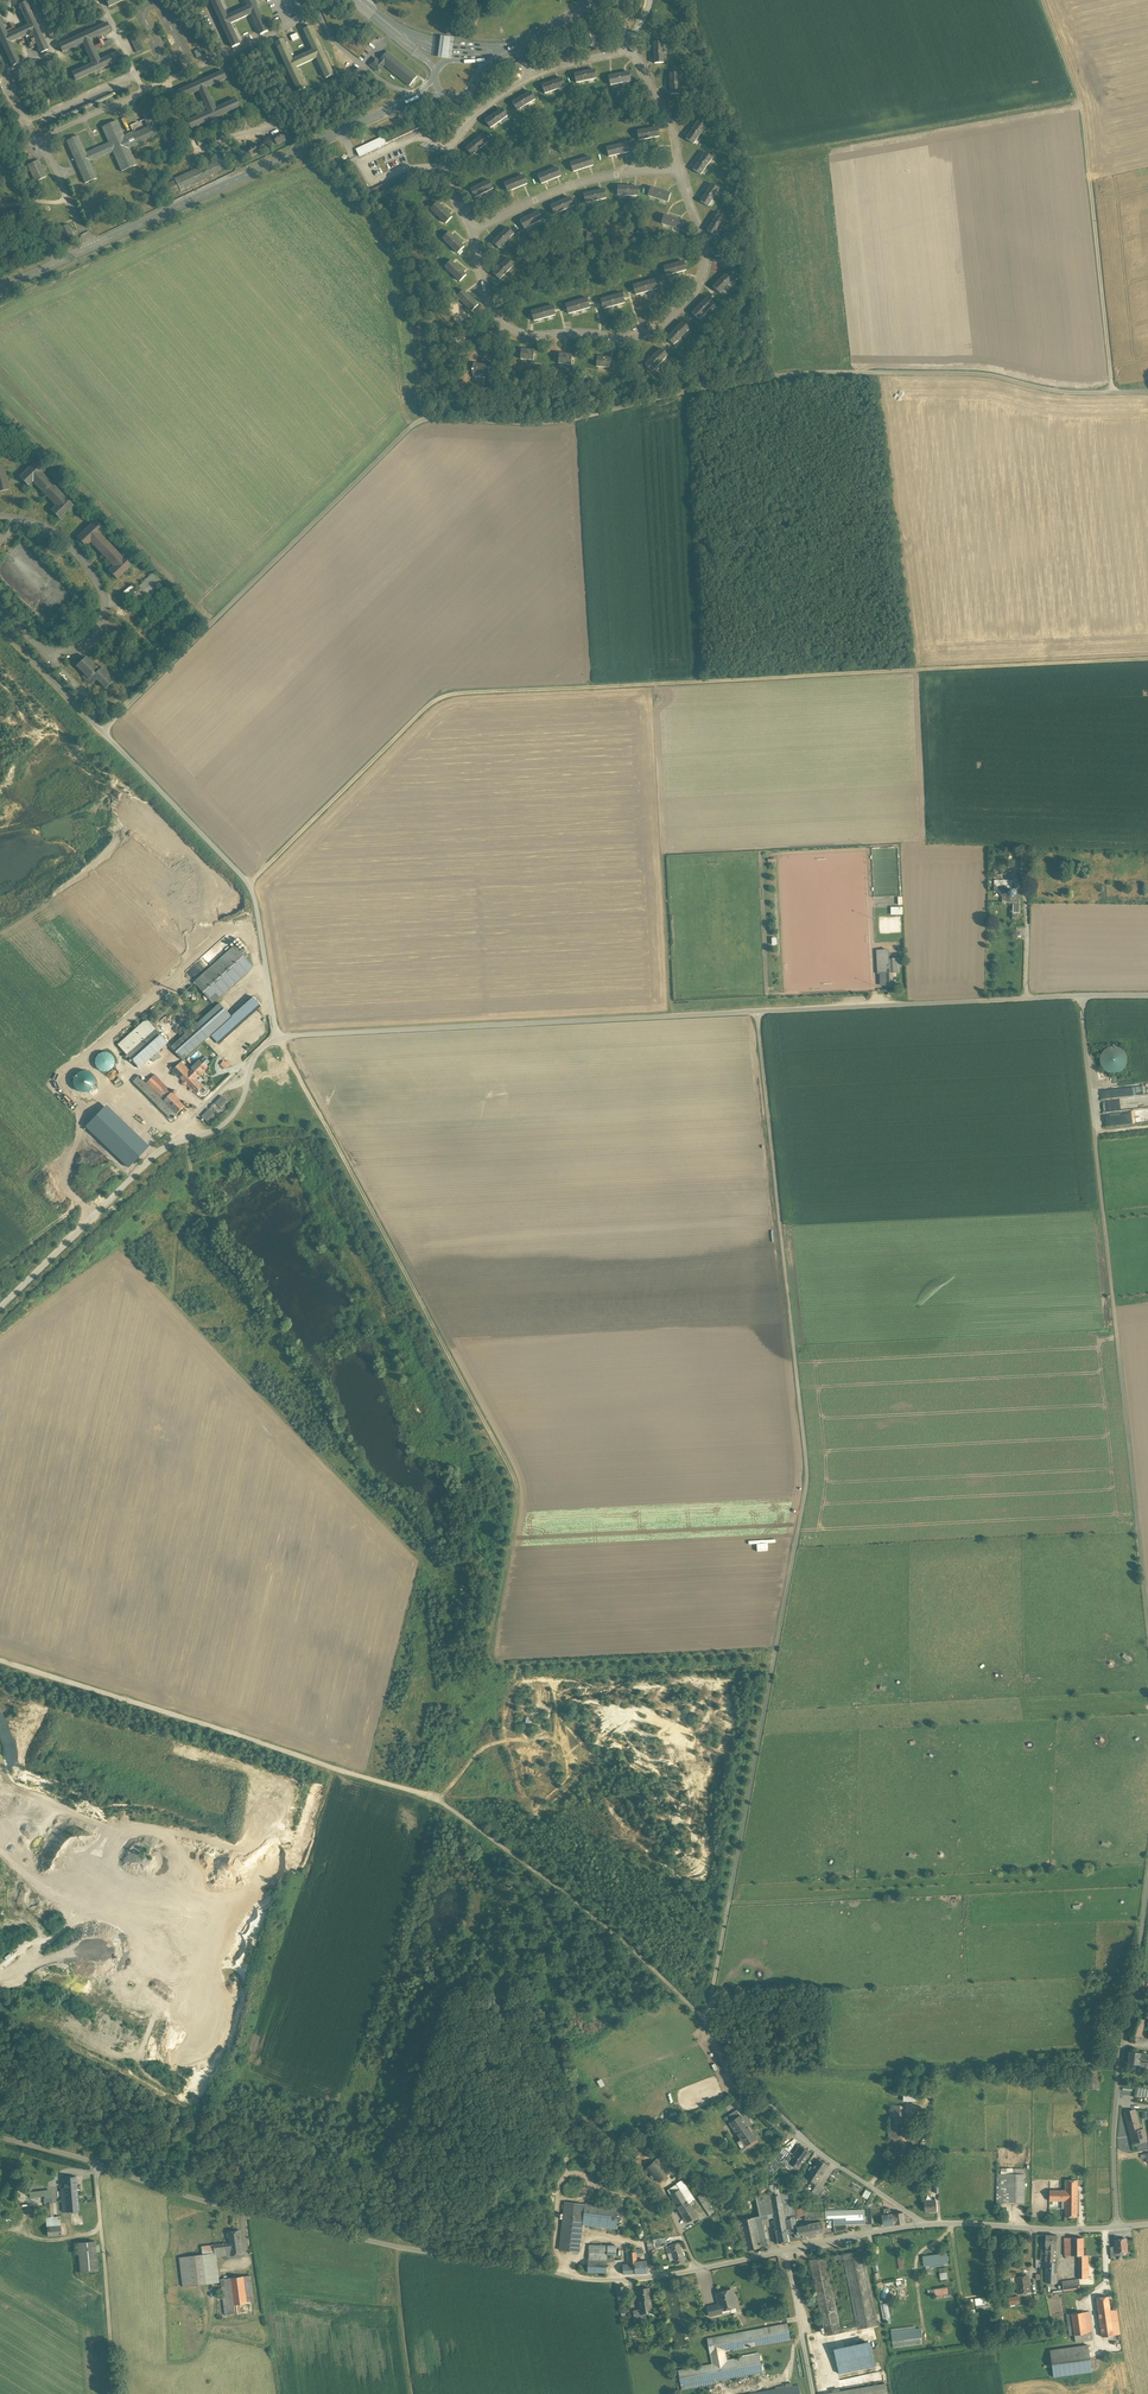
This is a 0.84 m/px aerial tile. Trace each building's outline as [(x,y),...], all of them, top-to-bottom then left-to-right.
[(220,0),(210,0),(219,19),(223,28),(232,48),(240,44),(230,24),(251,14),(261,35),(268,31),(259,11),(255,2),(255,3),(254,0),(245,0),(248,7),(227,16),(220,0)] [(35,21),(26,2),(19,5),(28,26),(7,35),(0,20),(0,40),(3,47),(3,46),(13,66),(20,63),(10,42),(31,33),(41,53),(48,50),(39,30),(35,21)] [(99,60),(90,39),(110,30),(107,23),(87,32),(87,31),(78,35),(78,36),(59,45),(62,52),(82,43),(92,64),(72,73),(75,80),(95,72),(104,68),(123,58),(120,51),(99,60)] [(293,60),(283,40),(276,43),(285,63),(289,71),(298,91),(305,88),(296,67),(317,58),(326,78),(334,75),(325,55),(321,46),(311,27),(304,30),(314,50),(293,60)] [(290,36),(293,41),(299,39),(297,33),(290,36)] [(135,34),(129,37),(136,53),(142,50),(135,34)] [(454,38),(441,37),(439,47),(438,58),(451,60),(453,49),(454,38)] [(96,46),(97,48),(111,44),(110,40),(104,41),(103,39),(100,40),(101,44),(96,46)] [(663,42),(653,42),(655,64),(664,63),(663,42)] [(201,49),(195,52),(197,58),(203,55),(201,49)] [(417,77),(387,52),(379,62),(375,58),(370,65),(378,71),(384,65),(410,86),(417,77)] [(595,70),(574,74),(576,83),(597,79),(595,70)] [(216,109),(207,87),(227,78),(224,71),(204,80),(204,79),(195,83),(195,84),(175,93),(179,100),(199,91),(209,112),(188,121),(191,128),(211,120),(220,116),(240,107),(237,99),(216,109)] [(629,72),(608,76),(610,86),(631,81),(629,72)] [(679,73),(670,74),(671,95),(680,94),(679,73)] [(562,78),(542,85),(545,94),(565,87),(562,78)] [(531,92),(512,102),(517,110),(535,100),(531,92)] [(502,108),(485,121),(490,128),(508,116),(502,108)] [(109,143),(85,153),(78,136),(66,141),(85,184),(97,178),(89,162),(113,152),(121,172),(136,165),(129,149),(139,145),(138,144),(159,135),(155,124),(154,124),(147,109),(141,112),(148,127),(134,133),(133,132),(124,136),(117,121),(102,127),(109,143)] [(419,120),(349,153),(352,160),(422,126),(419,120)] [(698,121),(686,139),(694,144),(706,127),(698,121)] [(658,127),(637,131),(639,140),(660,137),(658,127)] [(282,132),(273,136),(277,145),(286,140),(282,132)] [(482,135),(466,148),(472,156),(488,142),(482,135)] [(627,143),(607,148),(609,157),(629,152),(627,143)] [(257,144),(248,148),(252,156),(261,152),(257,144)] [(176,181),(165,185),(170,195),(180,190),(181,191),(211,177),(210,176),(229,167),(219,149),(214,151),(218,161),(206,166),(205,165),(175,179),(176,181)] [(705,152),(693,170),(701,175),(713,158),(705,152)] [(591,157),(570,163),(573,172),(593,166),(591,157)] [(38,160),(27,165),(35,182),(46,177),(38,160)] [(370,190),(355,165),(349,169),(367,199),(409,180),(406,173),(370,190)] [(558,167),(538,175),(541,184),(561,176),(558,167)] [(524,175),(504,183),(508,192),(527,184),(524,175)] [(489,180),(470,189),(474,198),(493,189),(489,180)] [(712,184),(700,202),(708,207),(719,189),(712,184)] [(639,187),(618,186),(617,195),(639,196),(639,187)] [(671,193),(651,187),(648,196),(668,202),(671,193)] [(604,189),(584,194),(586,203),(606,198),(604,189)] [(570,197),(551,206),(555,214),(574,206),(570,197)] [(452,217),(437,202),(431,209),(446,224),(452,217)] [(539,211),(520,221),(524,229),(543,219),(539,211)] [(718,213),(707,231),(715,236),(726,218),(718,213)] [(684,221),(664,215),(661,224),(681,230),(684,221)] [(68,225),(59,229),(66,243),(75,239),(68,225)] [(507,227),(492,242),(499,249),(514,234),(507,227)] [(464,247),(449,232),(443,239),(458,253),(464,247)] [(508,258),(493,273),(500,280),(515,264),(508,258)] [(466,275),(451,260),(445,267),(460,282),(466,275)] [(684,261),(664,267),(666,276),(686,270),(684,261)] [(729,271),(713,287),(720,294),(736,278),(729,271)] [(655,279),(633,285),(636,295),(658,289),(655,279)] [(478,305),(463,290),(457,297),(472,311),(478,305)] [(623,293),(601,299),(603,309),(625,303),(623,293)] [(708,297),(692,313),(699,320),(715,304),(708,297)] [(587,298),(566,304),(568,314),(590,308),(587,298)] [(553,305),(531,311),(534,321),(556,315),(553,305)] [(683,322),(667,338),(674,345),(690,329),(683,322)] [(535,351),(521,349),(520,359),(534,361),(535,351)] [(628,349),(621,349),(620,356),(627,357),(628,349)] [(661,349),(645,365),(652,372),(668,356),(661,349)] [(573,355),(559,353),(558,363),(571,365),(573,355)] [(611,358),(597,357),(596,367),(610,368),(611,358)] [(490,366),(474,363),(472,373),(473,373),(473,376),(486,378),(486,375),(488,376),(490,366)] [(38,460),(19,477),(28,486),(33,481),(56,505),(51,510),(59,519),(73,505),(65,497),(54,487),(55,486),(52,483),(52,484),(41,473),(46,468),(38,460)] [(0,465),(0,492),(9,490),(3,465),(0,465)] [(96,520),(77,538),(85,546),(90,542),(113,566),(108,571),(117,579),(131,566),(123,557),(122,558),(112,547),(109,544),(99,533),(104,529),(96,520)] [(154,572),(127,598),(136,607),(163,581),(154,572)] [(96,668),(85,657),(76,666),(85,674),(83,676),(91,685),(97,679),(105,689),(114,680),(102,667),(100,669),(97,666),(96,668)] [(1022,853),(1023,864),(1027,864),(1027,863),(1028,863),(1028,860),(1032,860),(1032,853),(1022,853)] [(1011,884),(1010,884),(1009,884),(1008,885),(1007,885),(1006,886),(1005,887),(1005,886),(1005,880),(994,880),(994,891),(1000,892),(1000,893),(999,894),(1000,895),(1001,896),(1002,896),(1003,896),(1003,903),(1013,903),(1012,918),(1019,918),(1020,897),(1020,896),(1019,895),(1016,893),(1016,892),(1016,891),(1014,890),(1013,889),(1012,889),(1012,884),(1011,884)] [(903,914),(903,906),(891,907),(892,915),(903,914)] [(235,946),(195,982),(213,1002),(253,966),(235,946)] [(888,950),(876,950),(877,973),(881,973),(881,985),(890,985),(889,971),(892,971),(893,973),(899,972),(898,958),(892,958),(892,961),(888,961),(888,950)] [(193,980),(209,965),(201,957),(186,972),(193,980)] [(253,997),(232,1016),(211,1035),(217,1042),(260,1004),(253,997)] [(220,1003),(171,1047),(183,1060),(211,1035),(232,1016),(220,1003)] [(146,1019),(118,1045),(127,1055),(155,1029),(146,1019)] [(155,1029),(127,1055),(139,1068),(167,1043),(155,1029)] [(1131,1067),(1122,1044),(1100,1052),(1109,1075),(1131,1067)] [(114,1063),(114,1061),(113,1059),(113,1057),(112,1055),(111,1054),(109,1053),(107,1052),(106,1052),(104,1052),(102,1052),(100,1053),(99,1054),(97,1055),(97,1056),(96,1058),(95,1059),(95,1061),(95,1063),(96,1065),(97,1067),(98,1068),(100,1069),(101,1070),(103,1070),(105,1071),(107,1070),(108,1070),(110,1069),(111,1068),(113,1066),(113,1064),(114,1063)] [(200,1059),(189,1070),(188,1071),(192,1075),(196,1079),(208,1066),(200,1059)] [(218,1061),(214,1066),(218,1070),(222,1065),(218,1061)] [(189,1070),(181,1062),(180,1063),(188,1071),(189,1070)] [(188,1071),(180,1063),(173,1070),(184,1082),(192,1075),(188,1071)] [(95,1072),(76,1071),(76,1091),(95,1091),(95,1072)] [(172,1092),(154,1074),(145,1083),(163,1101),(172,1092)] [(196,1079),(192,1075),(184,1082),(183,1083),(183,1085),(184,1086),(186,1086),(187,1085),(197,1094),(200,1091),(202,1093),(204,1093),(206,1092),(206,1089),(204,1087),(196,1079)] [(163,1101),(145,1083),(138,1076),(133,1081),(172,1119),(177,1114),(163,1101)] [(185,1105),(172,1092),(163,1101),(177,1114),(185,1105)] [(230,1103),(222,1095),(214,1102),(215,1103),(222,1110),(223,1111),(230,1103)] [(215,1103),(210,1109),(216,1115),(222,1110),(215,1103)] [(210,1109),(209,1108),(201,1115),(210,1123),(217,1116),(216,1115),(210,1109)] [(1145,2020),(1132,2016),(1128,2034),(1141,2037),(1142,2031),(1145,2020)] [(1139,2053),(1129,2052),(1128,2063),(1138,2064),(1139,2053)] [(1139,2053),(1138,2064),(1146,2065),(1145,2070),(1147,2070),(1147,2054),(1139,2053)] [(736,2066),(733,2067),(736,2076),(735,2077),(738,2086),(743,2085),(736,2066)] [(1099,2070),(1085,2069),(1085,2088),(1099,2089),(1099,2070)] [(601,2087),(605,2084),(602,2078),(597,2081),(601,2087)] [(916,2089),(903,2089),(903,2101),(916,2101),(916,2089)] [(930,2102),(932,2094),(925,2092),(923,2100),(930,2102)] [(901,2105),(891,2104),(888,2139),(899,2139),(901,2105)] [(736,2110),(726,2117),(730,2122),(740,2115),(736,2110)] [(1134,2110),(1125,2112),(1130,2132),(1139,2130),(1139,2128),(1140,2128),(1140,2126),(1139,2127),(1134,2110)] [(740,2115),(730,2122),(735,2129),(745,2122),(740,2115)] [(745,2122),(735,2129),(741,2138),(746,2145),(756,2138),(745,2122)] [(1139,2130),(1130,2132),(1133,2143),(1146,2140),(1143,2129),(1139,2130)] [(641,2138),(629,2149),(636,2157),(648,2146),(641,2138)] [(741,2138),(730,2146),(735,2153),(746,2146),(746,2145),(741,2138)] [(809,2153),(799,2146),(793,2155),(790,2153),(785,2160),(793,2165),(790,2169),(794,2172),(797,2168),(798,2169),(809,2153)] [(782,2147),(776,2158),(781,2162),(784,2159),(785,2160),(790,2153),(782,2147)] [(672,2171),(659,2157),(655,2160),(668,2174),(672,2171)] [(781,2162),(776,2158),(770,2166),(773,2173),(783,2162),(781,2162)] [(827,2165),(819,2159),(807,2177),(815,2182),(827,2165)] [(668,2174),(655,2160),(647,2168),(659,2182),(668,2174)] [(60,2209),(77,2208),(75,2173),(61,2174),(62,2185),(58,2185),(60,2209)] [(996,2203),(1024,2203),(1024,2174),(1012,2174),(997,2173),(996,2203)] [(695,2200),(682,2180),(668,2189),(670,2194),(682,2213),(692,2206),(697,2204),(694,2200),(695,2200)] [(1065,2206),(1077,2206),(1077,2180),(1065,2180),(1065,2190),(1065,2201),(1065,2206)] [(578,2193),(579,2190),(578,2186),(576,2184),(574,2182),(571,2181),(567,2182),(565,2184),(563,2187),(563,2190),(563,2193),(565,2195),(568,2197),(571,2198),(574,2197),(577,2195),(578,2193)] [(825,2187),(818,2182),(812,2191),(819,2195),(825,2187)] [(44,2195),(48,2235),(61,2234),(59,2216),(53,2216),(51,2189),(29,2191),(29,2196),(44,2195)] [(865,2189),(862,2196),(868,2199),(871,2192),(865,2189)] [(1065,2190),(1049,2190),(1049,2200),(1061,2201),(1065,2201),(1065,2190)] [(770,2196),(771,2200),(773,2213),(776,2230),(797,2226),(795,2216),(794,2209),(793,2207),(790,2191),(770,2196)] [(715,2213),(703,2193),(697,2196),(710,2216),(715,2213)] [(770,2193),(756,2195),(756,2198),(747,2199),(749,2209),(731,2212),(733,2221),(761,2216),(758,2203),(771,2200),(770,2196),(770,2193)] [(771,2200),(758,2203),(761,2216),(773,2213),(771,2200)] [(935,2200),(924,2201),(925,2211),(936,2210),(935,2200)] [(585,2204),(565,2202),(559,2250),(579,2252),(582,2224),(585,2204)] [(620,2209),(585,2204),(582,2224),(618,2228),(620,2209)] [(692,2206),(682,2213),(687,2222),(697,2215),(692,2206)] [(1077,2206),(1065,2206),(1065,2208),(1065,2217),(1077,2217),(1077,2206)] [(803,2207),(794,2209),(795,2216),(797,2216),(804,2215),(803,2207)] [(864,2210),(825,2212),(825,2219),(833,2218),(833,2224),(846,2224),(861,2223),(861,2221),(865,2221),(864,2210)] [(903,2212),(893,2213),(893,2211),(890,2211),(884,2212),(884,2215),(882,2215),(883,2225),(895,2224),(905,2223),(903,2212)] [(761,2216),(733,2221),(740,2252),(768,2246),(761,2216)] [(776,2230),(775,2230),(778,2244),(790,2241),(801,2239),(801,2237),(806,2236),(809,2237),(816,2236),(816,2234),(824,2233),(821,2221),(797,2226),(776,2230)] [(846,2224),(833,2224),(835,2232),(847,2230),(846,2224)] [(251,2304),(248,2273),(215,2276),(213,2255),(239,2252),(237,2228),(225,2230),(226,2241),(201,2244),(201,2251),(177,2254),(180,2284),(214,2281),(215,2289),(220,2289),(223,2314),(240,2313),(239,2305),(251,2304)] [(1057,2235),(1045,2235),(1044,2262),(1046,2262),(1055,2262),(1057,2262),(1058,2262),(1058,2259),(1055,2259),(1057,2235)] [(76,2238),(78,2270),(92,2270),(90,2237),(76,2238)] [(664,2237),(655,2238),(658,2247),(667,2245),(664,2237)] [(1083,2238),(1070,2238),(1070,2255),(1078,2255),(1083,2255),(1083,2238)] [(1125,2238),(1114,2240),(1115,2246),(1116,2252),(1126,2251),(1126,2248),(1127,2246),(1127,2245),(1126,2244),(1125,2238)] [(685,2261),(679,2242),(666,2246),(668,2253),(672,2252),(675,2264),(685,2261)] [(615,2246),(589,2245),(588,2253),(606,2254),(615,2254),(615,2246)] [(655,2249),(649,2251),(651,2263),(657,2261),(655,2249)] [(862,2250),(843,2254),(843,2259),(857,2326),(877,2322),(875,2315),(862,2250)] [(627,2262),(629,2262),(629,2264),(622,2264),(623,2274),(636,2273),(635,2265),(637,2265),(637,2261),(637,2256),(636,2251),(627,2252),(627,2262)] [(1083,2255),(1078,2255),(1079,2278),(1088,2278),(1088,2255),(1083,2255)] [(810,2260),(821,2314),(836,2310),(834,2298),(832,2290),(826,2261),(825,2257),(810,2260)] [(588,2260),(587,2272),(606,2272),(607,2262),(607,2261),(606,2261),(588,2260)] [(646,2260),(637,2261),(637,2265),(635,2265),(636,2273),(647,2272),(646,2260)] [(1055,2262),(1046,2262),(1045,2282),(1056,2283),(1057,2262),(1055,2262)] [(947,2267),(939,2268),(940,2279),(948,2278),(947,2267)] [(1028,2275),(1015,2277),(1018,2293),(1030,2291),(1028,2275)] [(1079,2279),(1062,2281),(1063,2290),(1080,2288),(1079,2279)] [(625,2286),(616,2287),(617,2295),(627,2294),(625,2286)] [(935,2288),(936,2295),(949,2293),(948,2286),(935,2288)] [(649,2287),(638,2289),(640,2301),(650,2299),(651,2299),(649,2287)] [(726,2290),(716,2293),(719,2304),(715,2305),(718,2314),(721,2313),(721,2310),(730,2308),(730,2305),(736,2304),(732,2290),(726,2291),(726,2290)] [(1018,2296),(1006,2298),(1007,2304),(1019,2302),(1018,2296)] [(1108,2296),(1096,2298),(1098,2308),(1110,2307),(1108,2296)] [(650,2299),(640,2301),(639,2301),(640,2309),(645,2308),(645,2313),(648,2312),(647,2309),(651,2308),(650,2299)] [(715,2305),(707,2306),(709,2316),(718,2314),(715,2305)] [(1110,2307),(1098,2308),(1102,2337),(1120,2334),(1116,2309),(1110,2310),(1110,2307)] [(640,2309),(633,2310),(635,2322),(646,2321),(645,2313),(645,2308),(640,2309)] [(840,2329),(836,2310),(821,2314),(825,2336),(841,2333),(840,2329)] [(1089,2311),(1083,2312),(1086,2333),(1092,2332),(1089,2311)] [(1083,2312),(1071,2314),(1074,2335),(1086,2333),(1083,2312)] [(787,2324),(712,2338),(714,2347),(714,2352),(724,2350),(725,2351),(790,2339),(787,2324)] [(916,2325),(891,2328),(893,2347),(924,2343),(922,2327),(916,2328),(916,2325)] [(1086,2333),(1074,2335),(1075,2342),(1093,2340),(1092,2332),(1086,2333)] [(870,2343),(834,2350),(839,2373),(875,2366),(870,2343)] [(1088,2344),(1050,2350),(1053,2377),(1092,2372),(1088,2344)] [(724,2350),(714,2352),(714,2347),(709,2348),(712,2364),(727,2361),(726,2360),(725,2351),(724,2350)] [(759,2354),(726,2360),(727,2361),(712,2364),(678,2370),(681,2385),(715,2378),(715,2380),(762,2371),(759,2354)] [(715,2382),(715,2380),(715,2378),(681,2385),(681,2388),(715,2382)] [(745,2393),(800,2393),(798,2385),(792,2386),(791,2383),(785,2384),(786,2387),(745,2393)] [(823,2393),(887,2393),(885,2383),(823,2393)]
